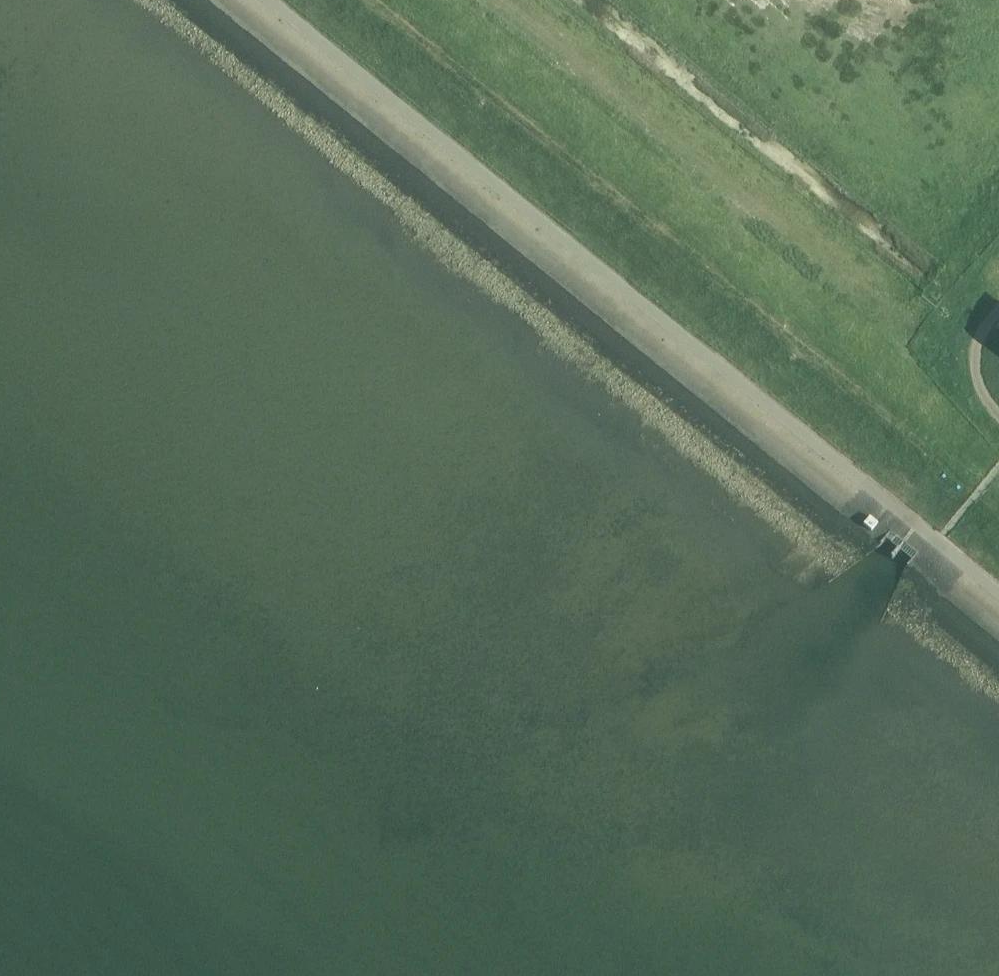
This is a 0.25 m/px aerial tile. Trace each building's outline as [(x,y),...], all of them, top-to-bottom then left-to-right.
[(956,519),(979,535),(986,525),(963,509),(956,519)]
